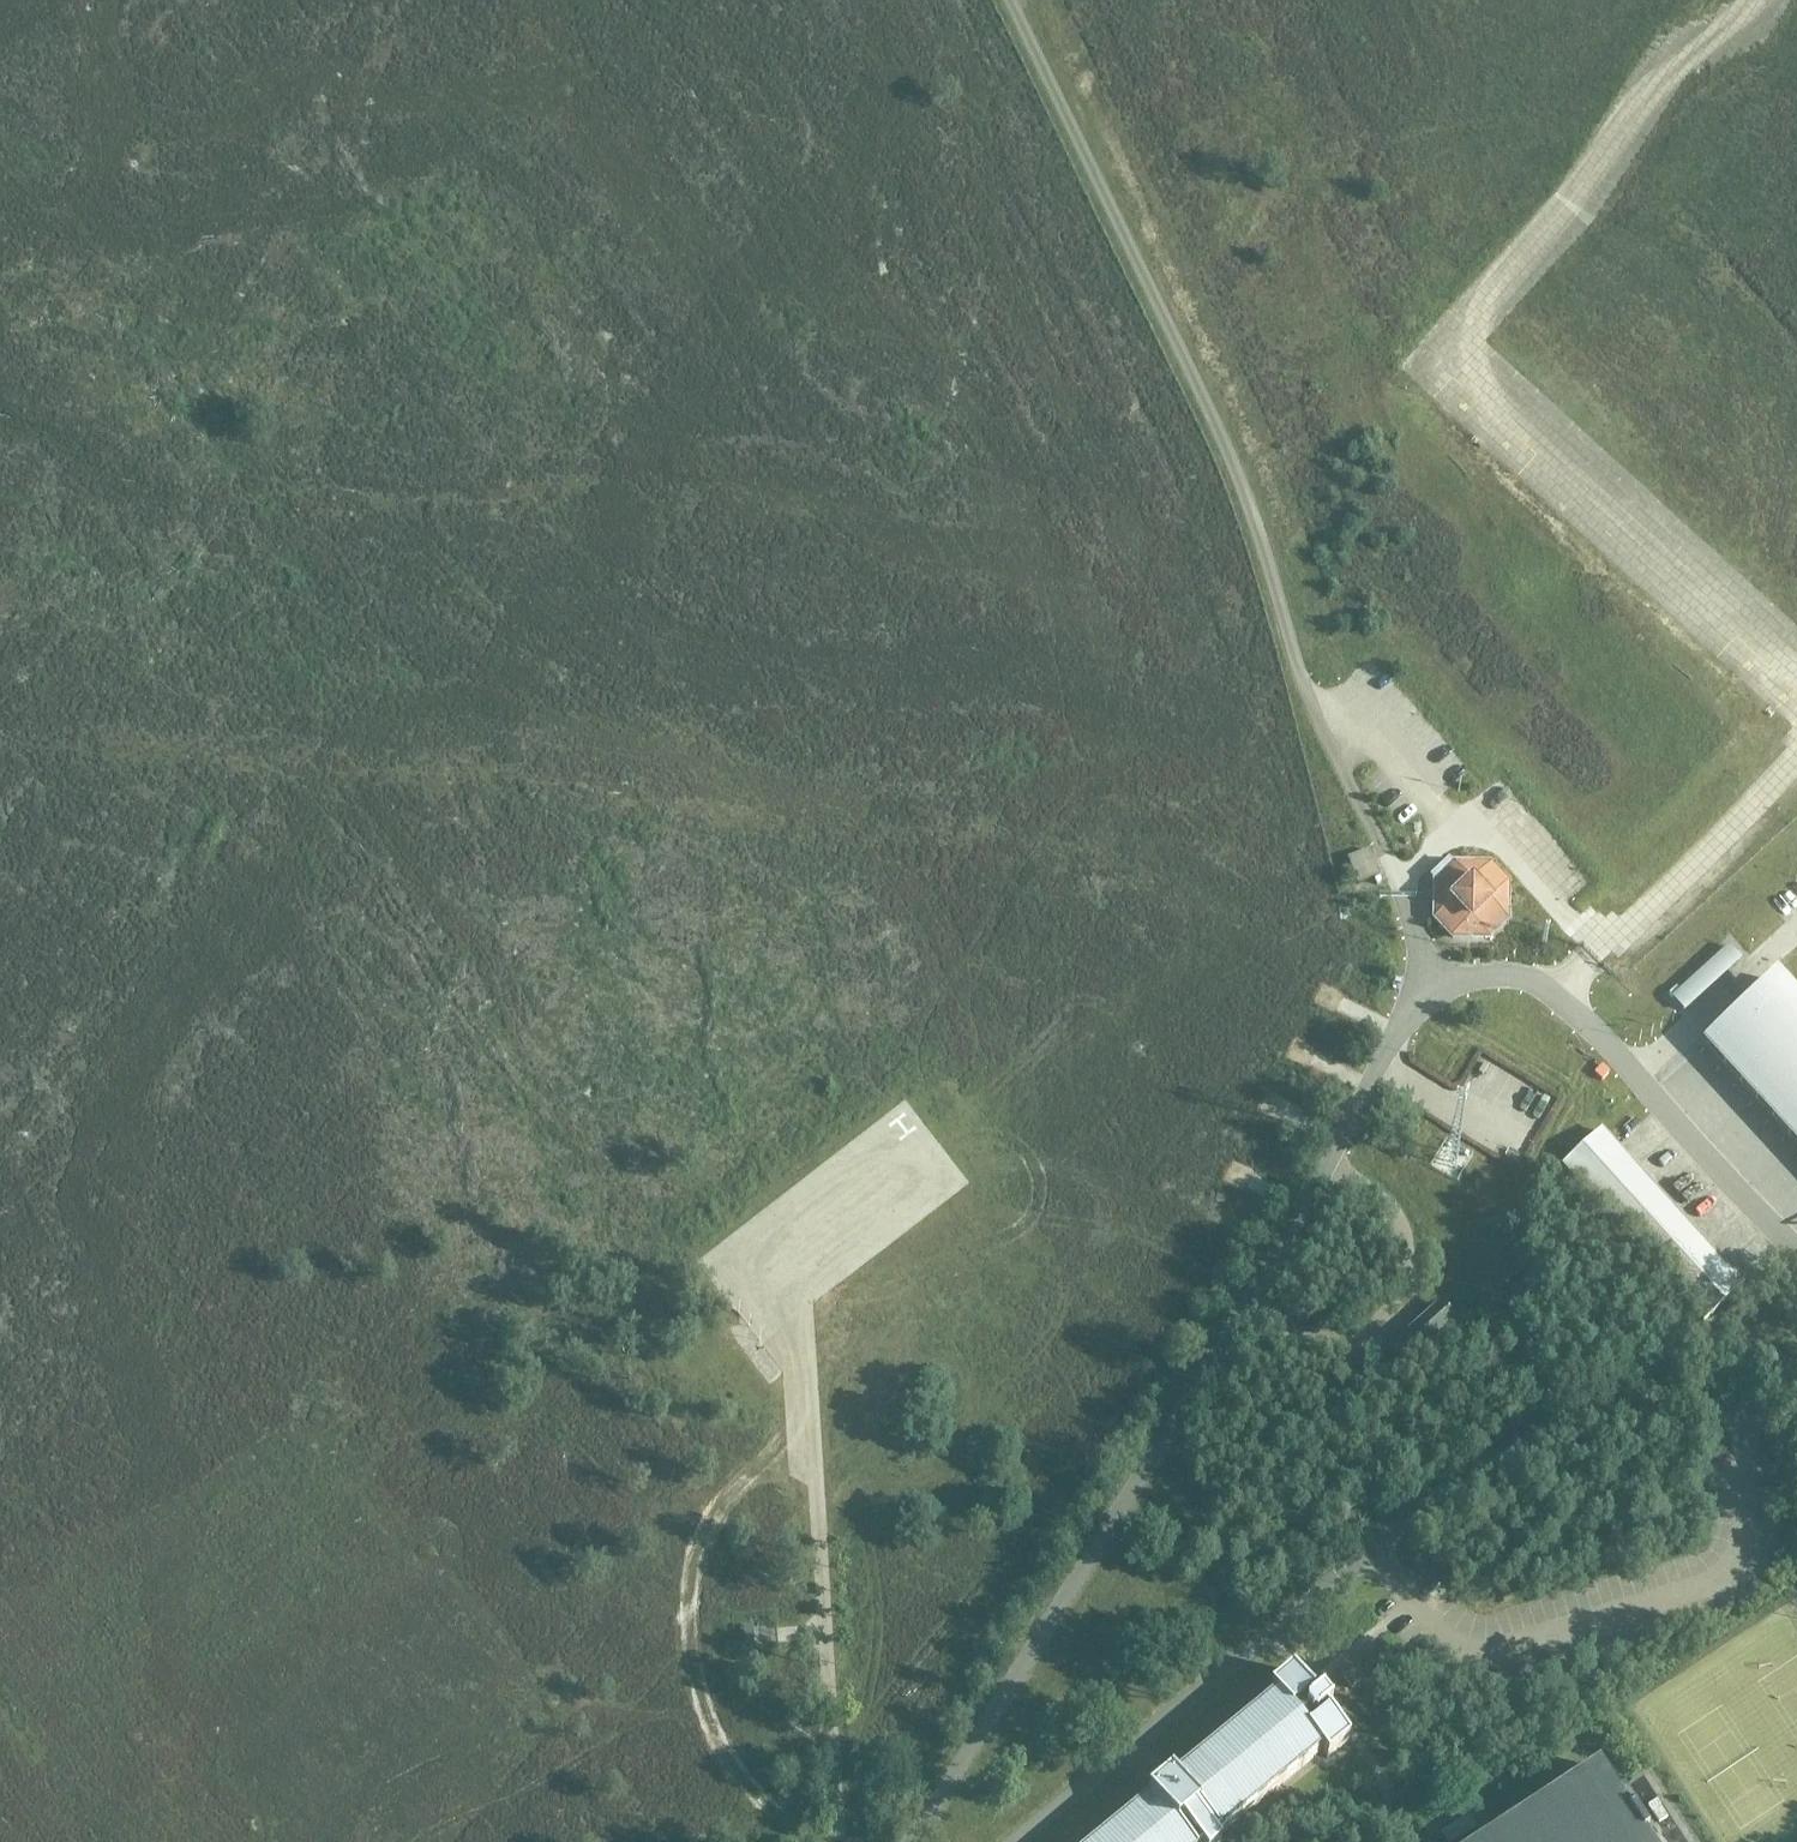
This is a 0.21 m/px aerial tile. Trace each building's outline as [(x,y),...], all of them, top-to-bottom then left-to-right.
[(1435,883),(1435,896),(1435,919),(1453,938),(1489,938),(1508,920),(1508,884),(1490,865),(1454,865),(1453,866),(1454,867),(1454,879),(1450,883),(1438,883),(1436,882),(1435,883)] [(1796,1143),(1796,1006),(1773,980),(1705,1043),(1796,1143)] [(1742,1286),(1615,1147),(1602,1132),(1563,1167),(1704,1321),(1742,1286)] [(1438,1306),(1390,1349),(1405,1366),(1453,1323),(1438,1306)] [(1343,1677),(1352,1688),(1368,1676),(1358,1665),(1343,1677)] [(1147,1794),(1151,1798),(1097,1841),(1217,1841),(1215,1839),(1322,1752),(1327,1759),(1349,1741),(1326,1712),(1331,1707),(1321,1695),(1316,1700),(1292,1671),(1270,1689),(1276,1696),(1174,1779),(1171,1775),(1170,1776),(1176,1784),(1155,1801),(1148,1793),(1147,1794)] [(1642,1780),(1617,1797),(1598,1767),(1484,1841),(1682,1841),(1642,1780)] [(1447,1841),(1457,1841),(1477,1828),(1468,1815),(1441,1833),(1447,1841)]
